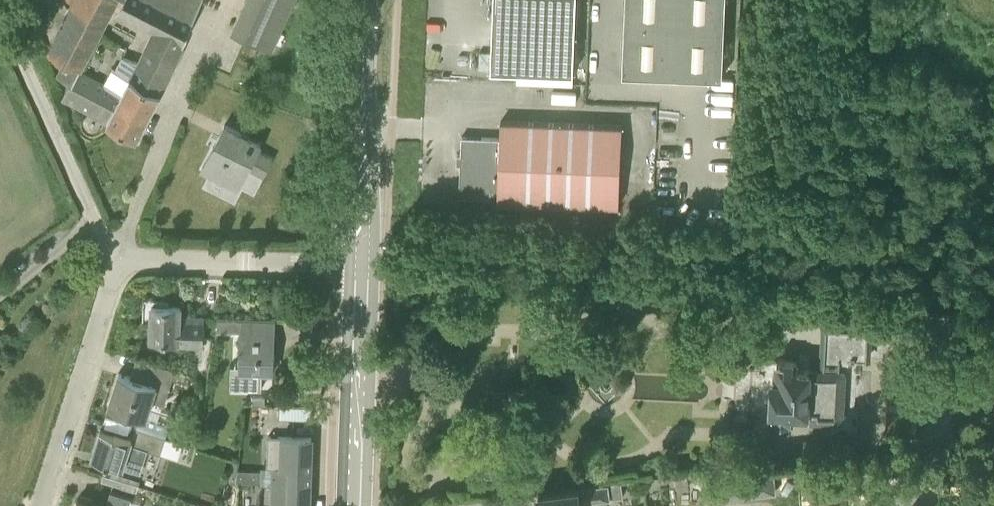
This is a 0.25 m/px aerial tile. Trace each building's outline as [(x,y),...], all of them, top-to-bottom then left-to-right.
[(56,73),(96,96),(90,111),(136,136),(185,42),(202,0),(70,0),(64,14),(45,6),(34,29),(56,73)] [(273,48),(294,0),(246,0),(233,30),(273,48)] [(622,72),(722,76),(725,0),(625,0),(622,72)] [(498,197),(498,200),(619,204),(622,124),(501,120),(500,137),(462,136),(461,153),(457,153),(457,162),(460,163),(459,196),(498,197)] [(225,124),(219,136),(203,168),(238,186),(261,142),(225,124)] [(177,346),(203,346),(204,315),(180,314),(181,303),(151,302),(150,337),(177,337),(177,346)] [(239,364),(238,385),(262,386),(262,369),(274,370),(275,318),(218,316),(216,327),(240,328),(239,364)] [(186,373),(177,370),(136,357),(136,358),(142,360),(137,378),(118,372),(108,404),(146,416),(151,399),(164,403),(172,376),(183,380),(186,373)] [(792,418),(837,420),(840,369),(796,366),(796,359),(781,358),(781,378),(772,378),(771,404),(765,403),(764,422),(790,424),(790,422),(792,422),(792,418)] [(160,452),(160,451),(165,436),(165,435),(134,425),(130,436),(117,432),(117,433),(100,428),(92,454),(109,459),(108,460),(142,471),(149,448),(160,452)] [(310,474),(311,435),(268,434),(267,466),(272,466),(271,473),(271,505),(309,505),(310,474)] [(237,479),(260,481),(261,469),(237,468),(237,479)] [(721,498),(776,492),(774,471),(718,478),(721,498)] [(580,500),(623,494),(622,485),(615,485),(614,480),(608,480),(580,484),(539,489),(541,505),(580,505),(580,500)] [(131,496),(110,489),(105,505),(92,501),(93,497),(81,493),(80,497),(79,497),(76,505),(128,505),(131,496)]
